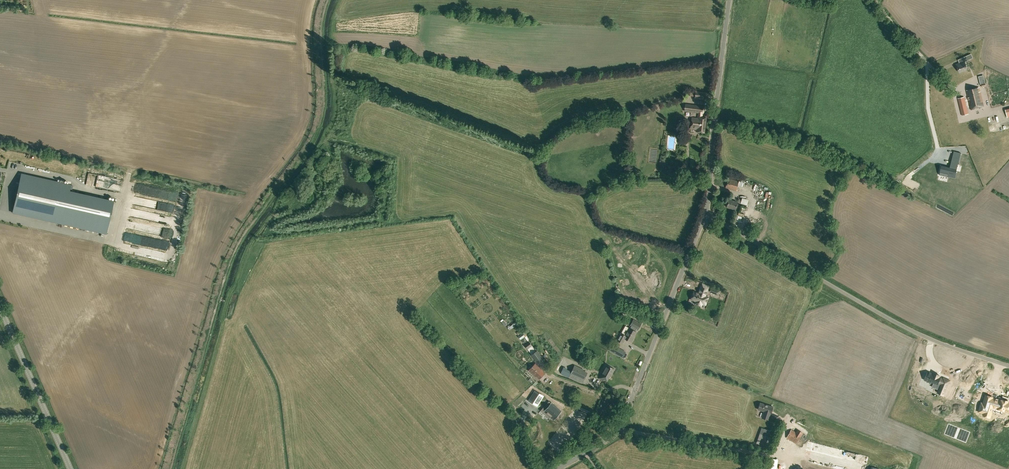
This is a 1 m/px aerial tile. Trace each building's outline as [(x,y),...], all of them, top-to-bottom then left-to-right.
[(960,73),(968,69),(964,61),(963,58),(958,60),(959,63),(956,64),(960,73)] [(984,107),(979,88),(967,91),(969,97),(968,98),(971,110),(975,109),(975,105),(978,105),(979,108),(984,107)] [(696,92),(695,98),(705,99),(706,93),(706,92),(696,91),(696,92)] [(962,115),(968,113),(964,97),(958,98),(962,115)] [(954,102),(947,104),(950,114),(952,122),(952,123),(954,128),(960,128),(960,126),(960,122),(954,121),(954,116),(953,114),(953,111),(956,110),(957,107),(955,104),(956,102),(954,102)] [(692,118),(690,129),(696,129),(696,132),(704,133),(706,117),(702,117),(702,113),(703,113),(704,106),(687,104),(686,111),(698,113),(698,118),(692,118)] [(938,107),(934,108),(937,123),(942,122),(941,115),(937,116),(936,112),(939,111),(938,107)] [(950,167),(939,164),(935,179),(954,183),(962,154),(954,151),(950,167)] [(21,174),(12,213),(106,234),(113,201),(69,191),(71,185),(21,174)] [(736,191),(739,181),(728,178),(725,188),(736,191)] [(181,204),(183,194),(138,185),(136,193),(151,196),(150,199),(139,197),(138,200),(135,199),(134,205),(166,211),(167,204),(161,202),(161,205),(157,204),(156,208),(154,207),(156,199),(181,204)] [(736,209),(738,202),(729,199),(727,207),(736,209)] [(705,296),(707,290),(709,286),(702,283),(701,287),(699,292),(699,293),(697,293),(694,292),(694,291),(691,299),(692,298),(696,300),(695,303),(701,306),(702,302),(706,304),(705,305),(708,297),(705,296)] [(635,331),(637,328),(633,326),(632,329),(629,327),(625,335),(621,333),(617,340),(622,343),(625,338),(632,342),(634,338),(633,337),(636,332),(635,331)] [(524,344),(530,339),(527,334),(525,331),(520,334),(519,335),(518,336),(520,338),(520,339),(524,344)] [(986,350),(988,345),(975,340),(973,346),(986,350)] [(532,346),(532,345),(529,341),(524,345),(528,349),(532,346)] [(625,352),(612,345),(610,350),(622,357),(625,352)] [(532,346),(528,349),(531,354),(536,351),(533,348),(534,348),(532,346)] [(537,362),(543,358),(537,351),(539,350),(536,347),(534,348),(536,351),(531,354),(537,362)] [(954,369),(956,364),(948,360),(946,366),(954,369)] [(539,379),(545,373),(541,370),(542,369),(536,363),(529,370),(535,377),(536,376),(539,379)] [(956,374),(960,376),(965,367),(957,363),(956,365),(960,368),(956,374)] [(607,365),(605,369),(601,376),(600,375),(599,378),(603,380),(604,378),(607,379),(609,375),(611,376),(614,369),(609,366),(607,365)] [(587,372),(583,370),(583,369),(575,366),(570,377),(582,383),(584,379),(587,372)] [(967,366),(959,376),(964,380),(972,370),(967,366)] [(944,395),(950,381),(944,378),(943,379),(940,378),(941,377),(939,376),(940,375),(933,373),(933,374),(928,372),(924,380),(930,382),(930,381),(934,383),(940,385),(939,389),(938,389),(939,390),(938,393),(944,395)] [(978,395),(985,381),(980,378),(972,393),(978,395)] [(968,404),(973,395),(960,388),(955,397),(968,404)] [(537,406),(544,396),(535,390),(528,400),(537,406)] [(985,394),(974,425),(986,429),(993,411),(1008,417),(1008,402),(985,394)] [(771,413),(773,406),(760,402),(758,409),(764,411),(762,417),(768,419),(770,413),(771,413)] [(554,419),(561,411),(551,403),(544,411),(554,419)] [(796,432),(791,429),(786,437),(796,443),(803,433),(798,430),(796,432)]
